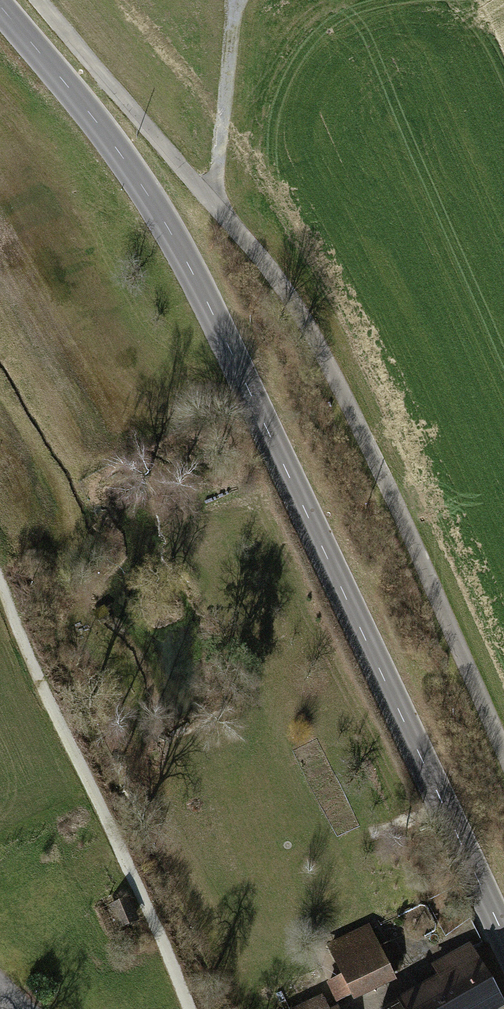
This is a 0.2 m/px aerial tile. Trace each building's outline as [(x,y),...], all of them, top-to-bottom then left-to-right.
[(130,896),(109,904),(118,927),(139,919),(130,896)] [(395,977),(367,924),(326,945),(340,973),(325,981),(336,1002),(351,994),(354,998),(395,977)] [(503,1004),(503,1001),(470,941),(431,963),(437,973),(394,996),(396,999),(379,1008),(496,1008),(503,1004)] [(321,994),(289,1008),(338,1008),(336,1005),(329,1008),(321,994)]
